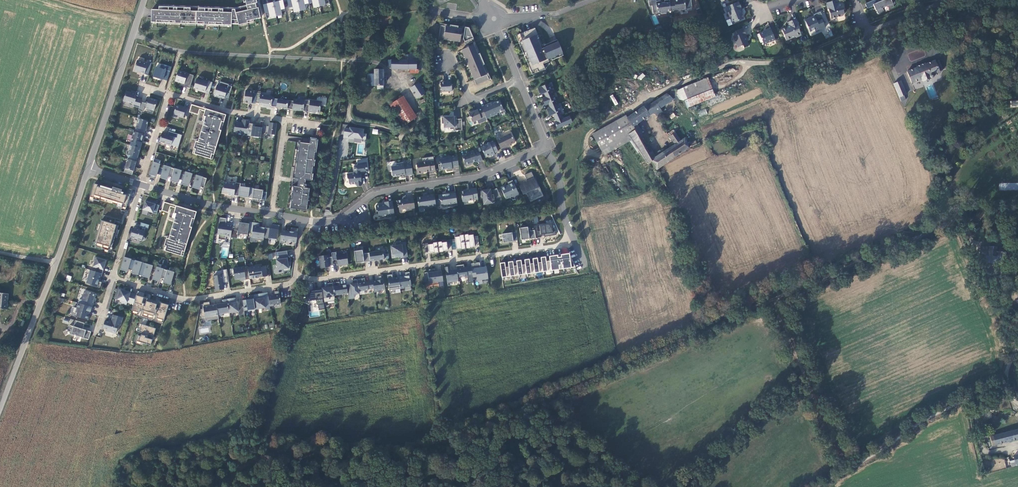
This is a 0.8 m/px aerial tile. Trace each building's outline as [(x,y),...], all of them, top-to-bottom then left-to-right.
[(276,16),(282,15),(282,11),(285,10),(283,0),(282,0),(273,2),(276,16)] [(300,11),(298,0),(287,0),(289,9),(293,9),(294,12),(300,11)] [(309,3),(308,0),(298,0),(300,11),(306,9),(305,4),(309,3)] [(669,0),(664,0),(664,2),(661,2),(661,0),(655,0),(657,11),(660,11),(660,12),(666,12),(666,10),(670,10),(669,0)] [(669,0),(670,10),(671,11),(679,10),(680,8),(686,8),(685,3),(686,1),(686,0),(671,0),(669,0)] [(827,3),(828,9),(829,9),(831,16),(833,18),(843,15),(845,14),(844,9),(845,9),(843,0),(838,0),(835,1),(836,2),(833,3),(832,1),(827,3)] [(867,8),(874,5),(878,13),(883,10),(882,6),(887,4),(889,8),(894,6),(893,4),(895,3),(894,0),(881,0),(878,1),(878,0),(871,0),(865,3),(867,8)] [(741,8),(739,1),(725,6),(727,11),(729,11),(731,16),(730,17),(732,21),(733,22),(743,18),(741,12),(740,8),(741,8)] [(273,2),(263,4),(265,13),(269,12),(270,18),(276,16),(273,2)] [(216,22),(222,22),(222,25),(232,25),(232,24),(232,12),(221,12),(221,9),(219,9),(218,12),(210,11),(210,8),(208,8),(208,11),(187,11),(187,7),(184,7),(184,10),(177,10),(177,7),(175,7),(175,10),(161,10),(161,6),(159,6),(159,10),(152,9),(151,22),(157,22),(157,20),(169,20),(169,23),(170,23),(170,20),(175,21),(175,23),(182,23),(182,21),(188,21),(188,23),(189,23),(190,21),(196,21),(196,24),(198,24),(198,22),(204,22),(204,24),(209,24),(209,22),(215,22),(214,24),(216,24),(216,22)] [(248,23),(247,21),(253,19),(261,18),(258,7),(257,8),(248,10),(236,12),(235,9),(234,9),(234,17),(237,17),(239,24),(239,25),(248,23)] [(821,12),(814,14),(815,16),(816,17),(812,19),(811,17),(806,20),(810,31),(815,29),(816,31),(826,27),(824,22),(823,19),(824,19),(821,12)] [(796,19),(788,22),(789,26),(782,29),(786,40),(796,36),(796,37),(802,35),(799,29),(800,28),(796,19)] [(462,27),(444,24),(444,26),(440,26),(438,42),(443,43),(444,40),(460,43),(462,27)] [(469,28),(465,28),(463,39),(466,46),(475,42),(469,28)] [(743,28),(736,31),(737,34),(733,36),(738,47),(743,45),(744,48),(748,46),(746,39),(747,38),(743,28)] [(775,39),(771,28),(766,30),(766,31),(759,33),(763,44),(775,39)] [(534,29),(518,35),(521,42),(518,43),(519,47),(521,46),(523,53),(522,53),(525,61),(526,60),(528,63),(526,64),(530,73),(536,70),(537,73),(544,70),(542,65),(543,64),(542,62),(547,60),(541,45),(534,29)] [(544,43),(541,45),(547,60),(550,58),(545,45),(544,43)] [(550,43),(545,45),(550,58),(561,54),(557,43),(551,45),(550,43)] [(489,76),(476,44),(461,51),(476,86),(489,80),(487,76),(489,76)] [(417,58),(417,54),(412,55),(401,55),(401,60),(389,60),(389,66),(392,66),(392,69),(411,69),(411,74),(417,73),(417,69),(423,69),(422,58),(417,58)] [(908,71),(912,82),(923,78),(923,81),(935,76),(934,74),(940,72),(940,70),(944,69),(941,60),(937,62),(936,61),(927,64),(926,63),(918,66),(919,67),(908,71)] [(152,63),(148,62),(147,64),(137,61),(134,71),(140,72),(140,73),(148,75),(152,63)] [(167,81),(170,71),(166,70),(167,66),(162,64),(161,68),(156,67),(153,77),(167,81)] [(369,75),(369,85),(378,85),(384,84),(384,81),(387,81),(387,76),(384,76),(383,69),(375,69),(375,74),(369,75)] [(190,88),(194,75),(178,71),(175,81),(182,83),(184,84),(183,86),(190,88)] [(688,108),(715,97),(707,78),(675,91),(675,94),(676,96),(678,100),(683,101),(685,101),(688,108)] [(200,91),(209,94),(212,83),(203,80),(203,81),(196,79),(194,87),(195,89),(200,90),(200,91)] [(448,82),(442,82),(443,92),(453,91),(453,80),(448,80),(448,82)] [(900,80),(893,83),(901,102),(908,99),(900,80)] [(217,85),(214,95),(221,98),(222,96),(224,97),(225,93),(230,94),(232,87),(228,85),(229,85),(220,82),(219,86),(217,85)] [(551,82),(537,88),(539,93),(543,92),(545,97),(553,94),(550,87),(552,86),(551,82)] [(418,83),(411,88),(417,99),(425,94),(418,83)] [(133,106),(139,108),(141,102),(142,101),(136,99),(135,98),(136,93),(131,91),(131,93),(126,91),(123,101),(134,104),(133,106)] [(253,92),(246,91),(244,102),(255,104),(255,103),(257,94),(253,93),(253,92)] [(261,93),(257,93),(257,94),(255,103),(259,103),(259,105),(271,106),(272,98),(273,97),(261,95),(261,93)] [(545,97),(542,99),(544,104),(547,102),(550,108),(557,105),(554,98),(557,97),(555,93),(553,94),(545,97)] [(613,94),(610,96),(615,105),(618,104),(613,94)] [(672,101),(665,94),(647,106),(652,113),(655,116),(662,113),(659,109),(672,101)] [(144,108),(154,111),(157,100),(149,98),(147,104),(141,102),(139,108),(139,110),(143,112),(144,108)] [(287,109),(288,101),(272,98),(271,106),(287,109)] [(287,109),(295,110),(297,110),(297,109),(303,110),(305,101),(296,100),(294,99),(293,101),(288,101),(287,109)] [(389,106),(402,127),(414,120),(401,99),(389,106)] [(497,110),(503,108),(499,99),(492,101),(492,100),(481,105),(481,106),(485,115),(486,117),(496,112),(497,110)] [(310,101),(305,100),(305,101),(303,110),(303,111),(313,113),(313,112),(320,113),(321,102),(310,100),(310,101)] [(550,108),(546,109),(548,115),(552,113),(554,119),(562,116),(559,108),(561,107),(560,104),(557,105),(550,108)] [(184,115),(188,117),(189,111),(190,109),(176,105),(173,114),(183,117),(184,115)] [(200,107),(191,105),(190,109),(189,111),(198,114),(199,109),(200,107)] [(481,117),(485,115),(481,106),(477,108),(477,109),(474,110),(473,108),(468,111),(469,115),(466,116),(469,121),(472,120),(472,121),(477,119),(477,120),(481,119),(481,117)] [(642,106),(625,118),(630,127),(633,127),(648,116),(643,108),(642,106)] [(648,116),(652,113),(647,106),(643,108),(648,116)] [(698,111),(700,117),(707,114),(705,108),(698,111)] [(196,141),(192,153),(212,159),(226,115),(206,109),(205,111),(202,121),(206,122),(200,142),(196,141)] [(456,130),(463,130),(463,119),(457,119),(457,116),(443,117),(443,124),(445,124),(445,128),(451,127),(451,129),(456,129),(456,130)] [(562,116),(554,119),(556,124),(555,125),(556,129),(571,123),(569,117),(563,119),(562,116)] [(631,140),(627,134),(634,130),(633,127),(630,127),(625,118),(624,116),(592,134),(603,155),(631,140)] [(148,127),(147,126),(148,121),(139,118),(135,132),(144,135),(147,126),(148,127)] [(243,119),(242,124),(235,123),(234,131),(248,134),(249,123),(250,120),(243,119)] [(252,126),(251,136),(261,138),(262,133),(263,125),(263,121),(261,121),(260,125),(255,124),(255,127),(252,126)] [(269,123),(269,126),(263,125),(262,133),(275,135),(277,124),(269,123)] [(364,133),(364,129),(344,127),(343,142),(365,144),(366,133),(364,133)] [(648,151),(634,130),(627,134),(631,140),(645,164),(650,162),(655,170),(688,149),(684,137),(680,140),(674,133),(669,136),(674,144),(655,156),(651,150),(648,151)] [(143,139),(144,135),(135,132),(134,131),(131,141),(130,145),(131,145),(140,148),(142,143),(141,142),(142,139),(143,139)] [(168,135),(162,133),(159,142),(171,145),(174,137),(177,138),(178,134),(169,131),(169,132),(168,135)] [(511,134),(501,138),(499,135),(496,136),(501,149),(505,147),(505,148),(509,146),(515,143),(511,134)] [(310,188),(305,188),(305,186),(306,187),(307,184),(305,184),(306,180),(311,181),(317,140),(310,139),(310,144),(300,142),(295,178),(298,179),(297,186),(294,186),(290,208),(307,211),(310,188)] [(494,141),(481,147),(486,157),(491,155),(492,157),(496,155),(495,153),(498,151),(494,141)] [(136,162),(139,154),(139,153),(140,148),(131,145),(128,155),(127,159),(128,159),(136,162)] [(483,160),(478,150),(474,152),(474,151),(469,152),(469,153),(462,156),(466,167),(471,165),(473,163),(477,161),(478,162),(483,160)] [(441,164),(439,165),(440,171),(448,169),(448,170),(453,169),(452,167),(459,166),(458,156),(451,157),(451,156),(447,157),(446,158),(440,159),(441,164)] [(431,171),(431,172),(436,171),(434,157),(423,159),(424,163),(417,164),(418,168),(417,170),(418,175),(423,174),(422,173),(431,171)] [(362,184),(360,171),(368,171),(366,158),(357,159),(358,164),(354,165),(354,172),(347,173),(347,177),(348,178),(349,182),(350,183),(356,183),(356,184),(357,185),(361,185),(362,184)] [(132,175),(136,162),(128,159),(124,172),(132,175)] [(159,168),(163,169),(164,165),(160,164),(153,162),(149,175),(150,174),(156,176),(156,174),(157,174),(159,168)] [(413,173),(412,163),(404,164),(404,162),(397,163),(397,166),(392,166),(393,174),(395,176),(401,175),(401,177),(406,176),(406,174),(413,173)] [(163,169),(160,178),(166,179),(167,177),(168,177),(170,171),(173,172),(174,169),(171,168),(171,167),(171,168),(164,165),(163,169)] [(184,175),(185,172),(182,171),(181,170),(181,171),(175,169),(175,168),(174,169),(173,172),(171,181),(177,183),(178,180),(179,180),(181,174),(184,175)] [(195,179),(196,175),(192,174),(186,172),(185,172),(184,175),(181,184),(182,184),(188,186),(189,183),(189,184),(191,177),(195,179)] [(534,178),(531,172),(524,175),(526,181),(518,185),(523,195),(526,193),(530,202),(543,196),(535,178),(534,178)] [(206,182),(207,178),(203,177),(196,175),(195,179),(192,188),(193,187),(199,189),(199,187),(200,187),(202,181),(206,182)] [(514,198),(519,195),(512,180),(507,183),(508,185),(505,187),(504,186),(500,187),(505,199),(513,196),(514,198)] [(224,182),(221,194),(239,196),(240,186),(240,183),(236,183),(235,184),(224,182)] [(116,219),(122,221),(130,195),(121,192),(100,186),(94,184),(88,203),(105,208),(103,215),(95,242),(97,243),(96,247),(109,251),(110,247),(112,248),(118,225),(114,224),(116,221),(109,219),(109,220),(107,219),(108,217),(116,219)] [(254,188),(240,186),(239,196),(252,198),(254,189),(254,188)] [(494,198),(500,197),(496,188),(492,190),(489,190),(490,191),(487,191),(486,186),(479,187),(481,197),(482,196),(483,204),(492,203),(492,200),(494,200),(494,198)] [(467,200),(477,199),(476,188),(471,188),(471,189),(466,190),(467,190),(460,191),(462,201),(463,202),(466,202),(467,200)] [(266,200),(267,192),(263,192),(263,190),(254,189),(252,198),(252,201),(258,202),(258,199),(266,200)] [(440,200),(441,205),(447,204),(447,207),(457,205),(455,191),(445,192),(445,194),(438,195),(438,199),(440,200)] [(424,208),(436,206),(434,194),(425,195),(425,196),(416,197),(418,207),(424,206),(424,208)] [(410,209),(415,208),(413,198),(409,198),(408,198),(404,198),(404,199),(396,200),(397,204),(398,205),(399,209),(404,209),(405,209),(410,209)] [(394,212),(392,200),(384,201),(385,204),(381,204),(379,203),(376,204),(375,205),(376,211),(377,211),(378,216),(388,215),(388,217),(393,216),(392,212),(394,212)] [(157,214),(159,205),(155,204),(156,202),(152,201),(151,203),(145,201),(143,210),(157,214)] [(171,204),(164,202),(162,210),(168,212),(170,206),(171,204)] [(167,238),(163,250),(183,256),(197,212),(176,206),(176,208),(173,218),(176,219),(170,239),(167,238)] [(218,239),(225,240),(226,237),(231,237),(232,229),(232,226),(226,225),(227,219),(220,218),(218,232),(219,234),(218,239)] [(232,229),(231,237),(237,238),(238,233),(248,235),(248,232),(250,222),(244,221),(244,223),(239,222),(238,230),(232,229)] [(248,232),(252,233),(251,237),(256,238),(256,240),(263,241),(264,237),(265,228),(259,227),(257,227),(257,223),(250,222),(248,232)] [(148,229),(149,225),(141,223),(140,227),(142,228),(141,231),(133,228),(130,237),(138,239),(139,242),(145,239),(143,236),(145,229),(148,229)] [(553,230),(551,224),(534,226),(535,230),(536,238),(541,237),(541,236),(544,236),(544,237),(556,235),(555,230),(553,230)] [(270,238),(270,239),(276,240),(278,226),(272,225),(271,229),(265,228),(264,237),(270,238)] [(528,227),(520,228),(521,240),(536,238),(535,230),(531,231),(530,228),(528,228),(528,227)] [(291,228),(290,232),(281,230),(280,243),(285,243),(285,241),(296,243),(298,229),(291,228)] [(516,232),(502,234),(503,243),(517,241),(516,232)] [(468,234),(464,235),(466,249),(470,248),(470,247),(475,246),(474,240),(478,239),(478,236),(473,237),(473,235),(468,235),(468,234)] [(466,249),(464,235),(460,235),(460,237),(455,237),(455,239),(451,240),(451,243),(455,242),(457,249),(461,248),(461,250),(466,249)] [(451,243),(451,240),(446,240),(447,242),(442,243),(442,241),(437,242),(439,253),(443,252),(443,251),(448,250),(447,244),(451,243)] [(221,257),(228,258),(229,242),(222,242),(221,257)] [(402,245),(391,246),(392,255),(395,254),(395,258),(408,256),(406,242),(401,242),(402,245)] [(439,253),(437,242),(433,243),(433,244),(428,245),(428,243),(423,244),(424,247),(428,246),(429,253),(434,252),(434,253),(439,253)] [(1004,249),(979,247),(979,256),(1004,257),(1004,249)] [(362,250),(354,251),(356,263),(371,261),(369,253),(363,254),(362,250)] [(287,251),(275,252),(278,270),(283,269),(283,271),(290,271),(291,263),(289,263),(287,251)] [(383,251),(369,253),(371,261),(384,260),(383,251)] [(336,252),(331,253),(332,257),(332,260),(337,260),(338,266),(348,264),(347,253),(336,255),(336,252)] [(575,267),(569,253),(549,256),(550,261),(546,262),(545,257),(541,258),(541,262),(538,263),(537,258),(532,259),(533,263),(530,264),(529,259),(524,260),(525,265),(522,265),(521,260),(516,261),(517,266),(513,266),(513,261),(508,262),(509,267),(505,267),(505,263),(500,263),(502,278),(575,267)] [(328,255),(319,256),(321,268),(329,267),(329,265),(333,265),(332,260),(332,257),(328,257),(328,255)] [(106,260),(95,257),(93,263),(94,263),(93,267),(97,268),(96,272),(102,274),(106,260)] [(128,269),(132,270),(135,260),(131,259),(124,257),(120,270),(121,269),(127,271),(128,269)] [(146,264),(135,260),(132,270),(131,273),(132,273),(138,274),(138,272),(139,272),(141,266),(145,267),(146,264)] [(471,263),(471,267),(472,275),(473,277),(477,276),(477,280),(488,279),(487,267),(480,268),(480,262),(471,263)] [(157,267),(146,264),(145,267),(142,276),(148,278),(149,275),(150,276),(152,269),(156,270),(157,267)] [(256,266),(252,267),(254,279),(267,276),(265,266),(261,267),(261,265),(256,266)] [(456,266),(457,269),(458,277),(467,276),(467,275),(472,275),(471,267),(464,268),(463,265),(456,266)] [(445,267),(446,272),(447,283),(458,281),(458,277),(457,269),(450,270),(450,266),(445,267)] [(167,270),(157,267),(156,270),(153,279),(153,280),(153,279),(159,281),(160,279),(161,279),(163,273),(166,273),(167,270)] [(244,267),(233,269),(235,279),(241,278),(242,280),(250,279),(248,267),(244,268),(244,267)] [(428,272),(423,273),(425,282),(429,281),(430,285),(438,284),(439,287),(444,287),(442,274),(436,275),(435,268),(428,269),(428,272)] [(223,275),(213,276),(216,291),(224,289),(223,283),(229,282),(227,269),(223,270),(223,275)] [(90,270),(86,283),(100,287),(102,282),(99,281),(99,280),(100,281),(102,274),(96,272),(90,270)] [(178,273),(167,270),(166,273),(163,283),(164,283),(164,282),(170,284),(171,282),(173,276),(177,277),(178,273)] [(399,277),(400,289),(404,288),(404,287),(411,286),(409,272),(405,273),(406,276),(399,277)] [(392,274),(387,275),(389,290),(399,289),(400,289),(399,277),(393,278),(392,274)] [(379,280),(373,281),(374,289),(374,292),(378,292),(378,290),(385,289),(383,276),(379,276),(379,280)] [(365,278),(357,279),(359,291),(368,290),(368,289),(374,289),(373,281),(365,282),(365,278)] [(353,284),(346,285),(348,293),(348,299),(354,298),(354,294),(359,294),(359,291),(357,279),(352,280),(353,284)] [(339,282),(332,283),(334,295),(348,293),(346,285),(340,286),(339,282)] [(328,287),(322,288),(324,302),(335,301),(334,295),(332,283),(328,284),(328,287)] [(127,302),(133,304),(136,294),(125,291),(122,290),(123,289),(118,288),(115,298),(122,300),(121,303),(126,305),(127,302)] [(310,312),(325,309),(321,289),(306,292),(310,312)] [(95,294),(85,291),(82,300),(80,299),(78,303),(92,307),(94,299),(93,299),(95,294)] [(274,295),(268,296),(270,306),(274,306),(274,304),(281,303),(279,291),(274,292),(274,295)] [(148,320),(163,324),(168,305),(161,303),(163,298),(156,296),(155,301),(150,299),(151,295),(145,293),(143,297),(136,295),(132,311),(135,312),(134,315),(143,318),(148,320)] [(253,295),(255,309),(265,308),(266,310),(270,309),(270,306),(268,296),(268,293),(253,295)] [(9,309),(10,294),(0,294),(0,308),(9,309)] [(249,299),(242,300),(243,307),(244,311),(248,310),(248,311),(255,310),(255,309),(253,295),(248,296),(249,299)] [(244,311),(243,307),(238,308),(237,304),(235,304),(233,298),(227,299),(229,313),(238,311),(239,315),(245,315),(244,311)] [(223,304),(217,305),(218,316),(223,316),(222,314),(229,313),(227,299),(222,300),(223,304)] [(209,302),(204,303),(201,316),(205,317),(206,321),(219,319),(218,316),(217,305),(210,306),(209,302)] [(77,308),(74,307),(72,313),(77,314),(76,317),(88,320),(90,315),(89,315),(90,312),(91,312),(92,307),(78,303),(77,308)] [(123,318),(113,315),(111,321),(109,322),(105,321),(103,328),(107,329),(106,331),(116,334),(119,324),(121,325),(123,318)] [(71,330),(70,334),(86,339),(89,331),(83,329),(85,323),(75,320),(74,326),(70,325),(69,329),(71,330)] [(141,336),(138,335),(136,341),(151,345),(153,340),(145,337),(146,334),(153,336),(156,328),(146,325),(147,322),(142,321),(139,332),(142,333),(141,336)] [(992,436),(994,445),(1017,439),(1017,429),(992,436)]
